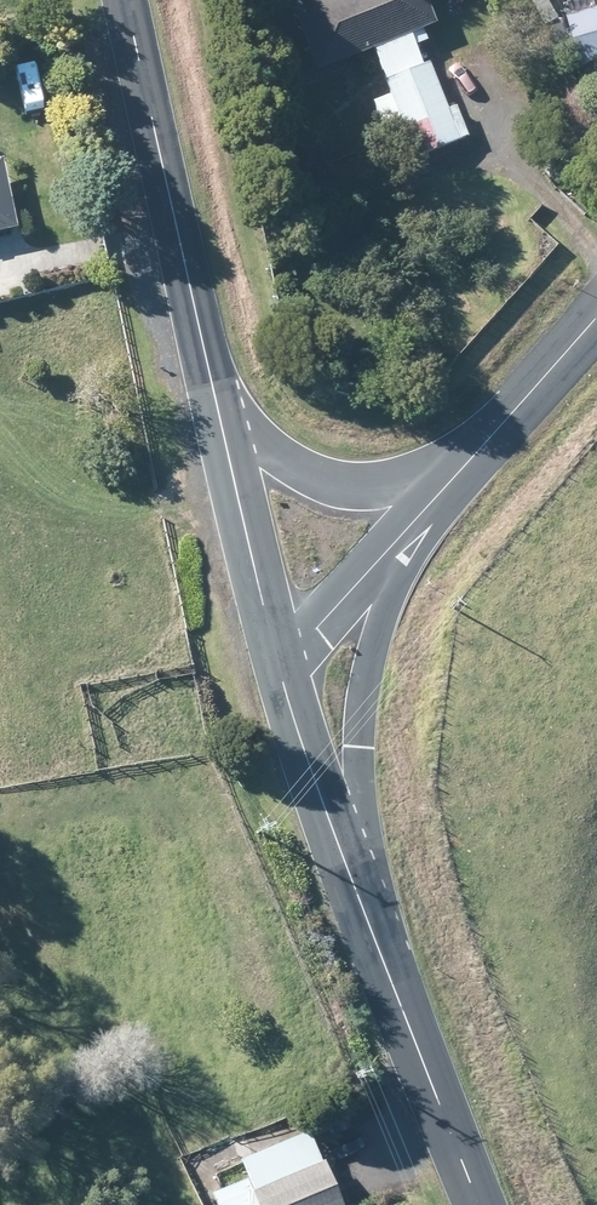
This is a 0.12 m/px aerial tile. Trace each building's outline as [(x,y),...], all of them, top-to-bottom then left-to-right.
[(428,25),(433,23),(424,0),(318,0),(289,12),(312,72),(369,50),(379,73),(380,77),(398,121),(379,129),(394,164),(463,137),(451,108),(444,110),(424,62),(419,64),(407,33),(428,25)] [(547,0),(531,0),(530,1),(545,26),(558,18),(547,0)] [(566,19),(581,66),(596,61),(596,9),(566,19)] [(14,236),(0,168),(0,239),(14,236)] [(311,1127),(239,1157),(249,1181),(212,1196),(215,1204),(343,1204),(311,1127)]
